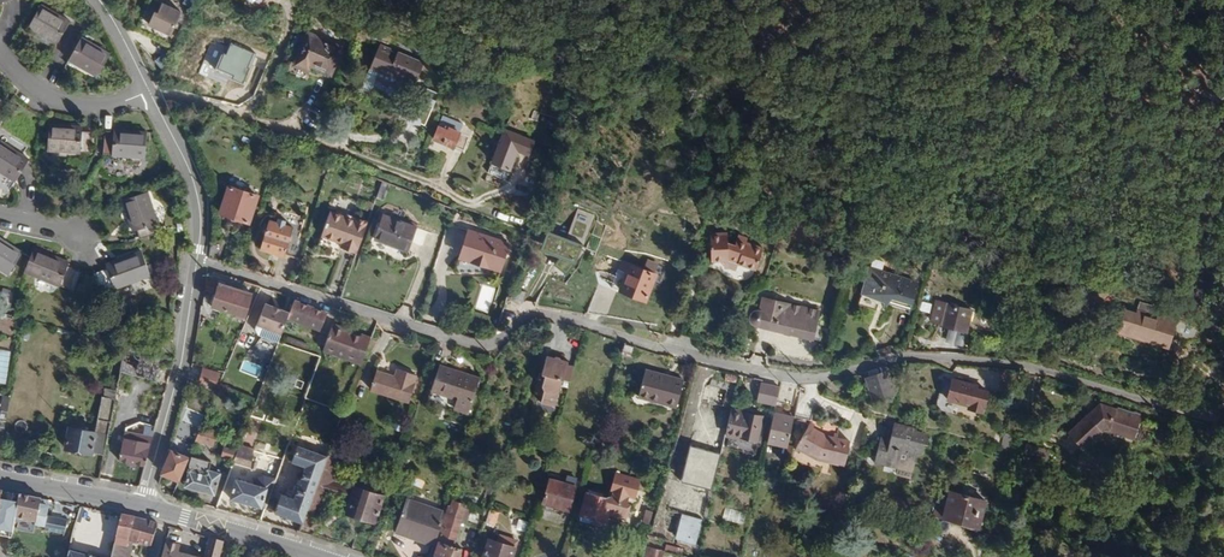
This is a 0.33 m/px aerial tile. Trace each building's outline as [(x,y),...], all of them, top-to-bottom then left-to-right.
[(59,46),(72,23),(41,6),(28,29),(59,46)] [(169,37),(177,20),(156,10),(154,16),(151,15),(146,25),(169,37)] [(217,74),(242,81),(255,40),(230,33),(217,74)] [(329,77),(340,50),(306,36),(293,67),(305,73),(308,67),(329,77)] [(99,78),(112,55),(83,38),(70,61),(93,74),(99,78)] [(413,89),(423,66),(378,46),(366,77),(375,81),(399,92),(402,84),(413,89)] [(93,74),(70,61),(67,65),(91,79),(93,74)] [(459,79),(462,70),(452,67),(449,76),(459,79)] [(369,96),(375,81),(366,77),(359,91),(369,96)] [(226,109),(231,98),(214,91),(209,103),(226,109)] [(423,126),(431,109),(416,102),(408,120),(423,126)] [(92,153),(93,133),(84,132),(84,127),(50,125),(49,152),(82,154),(82,152),(92,153)] [(462,153),(468,138),(447,130),(445,133),(436,129),(431,140),(462,153)] [(147,160),(149,132),(116,130),(116,135),(106,134),(105,155),(113,155),(114,157),(147,160)] [(557,152),(561,141),(545,134),(539,147),(557,152)] [(0,141),(0,173),(17,184),(32,161),(0,141)] [(505,183),(517,153),(498,144),(486,174),(505,183)] [(468,186),(455,179),(450,190),(466,198),(469,191),(467,189),(468,186)] [(383,202),(389,186),(381,182),(375,199),(383,202)] [(247,226),(257,197),(228,187),(218,215),(247,226)] [(160,225),(150,193),(124,201),(135,233),(139,232),(141,240),(161,234),(158,226),(160,225)] [(355,255),(366,224),(353,219),(352,221),(329,212),(319,238),(339,245),(338,249),(355,255)] [(572,268),(592,218),(576,212),(567,236),(553,231),(551,236),(543,257),(572,268)] [(407,253),(415,229),(382,216),(373,241),(407,253)] [(298,261),(303,244),(288,239),(291,231),(283,228),(284,224),(276,222),(275,226),(267,224),(259,252),(283,259),(283,257),(298,261)] [(791,242),(792,228),(777,226),(777,241),(791,242)] [(501,269),(508,245),(467,232),(459,256),(471,260),(469,264),(488,270),(490,266),(501,269)] [(543,257),(551,236),(545,234),(537,255),(543,257)] [(755,273),(763,251),(744,245),(744,247),(735,244),(734,247),(727,245),(726,236),(708,236),(710,264),(727,262),(755,273)] [(744,245),(746,241),(737,238),(735,244),(744,247),(744,245)] [(24,255),(0,239),(0,271),(9,277),(24,255)] [(218,263),(221,245),(210,243),(207,261),(218,263)] [(75,292),(83,273),(70,268),(72,264),(35,250),(26,273),(61,289),(62,286),(75,292)] [(153,277),(144,252),(107,266),(108,270),(96,275),(102,293),(115,288),(117,291),(153,277)] [(641,302),(656,267),(646,262),(642,271),(620,261),(609,289),(641,302)] [(880,274),(883,265),(872,262),(870,270),(880,274)] [(908,316),(917,285),(880,274),(870,270),(868,270),(860,295),(888,304),(886,309),(908,316)] [(476,310),(489,312),(495,287),(481,285),(476,310)] [(244,318),(250,299),(215,288),(209,307),(244,318)] [(523,302),(524,293),(512,291),(509,300),(523,302)] [(812,342),(818,313),(761,300),(758,312),(754,313),(752,314),(750,316),(749,318),(749,320),(750,324),(753,327),(812,342)] [(326,315),(293,302),(287,316),(286,319),(319,332),(326,315)] [(965,335),(970,312),(935,303),(929,324),(939,326),(940,328),(965,335)] [(603,318),(605,306),(591,304),(589,316),(603,318)] [(1166,347),(1174,321),(1162,318),(1162,320),(1153,317),(1155,309),(1137,304),(1134,318),(1124,315),(1119,333),(1166,347)] [(286,319),(287,316),(265,307),(258,327),(259,327),(257,330),(257,334),(260,336),(277,343),(286,319)] [(697,341),(702,324),(685,319),(681,336),(697,341)] [(359,366),(369,340),(359,336),(358,338),(352,336),(352,333),(331,326),(322,352),(359,366)] [(570,341),(573,330),(557,326),(554,337),(570,341)] [(299,349),(301,343),(293,340),(291,345),(299,349)] [(264,361),(272,349),(261,341),(252,354),(264,361)] [(629,358),(631,348),(624,346),(621,355),(629,358)] [(158,429),(177,361),(126,347),(124,361),(117,397),(146,404),(141,424),(158,429)] [(569,382),(573,369),(566,367),(566,364),(559,362),(557,363),(553,361),(553,359),(546,357),(539,375),(543,376),(539,386),(543,392),(539,404),(553,408),(561,379),(569,382)] [(245,361),(242,373),(261,378),(264,366),(245,361)] [(213,390),(217,372),(199,367),(195,386),(213,390)] [(467,416),(479,381),(438,368),(429,393),(455,401),(452,410),(467,416)] [(409,404),(414,385),(413,384),(415,376),(396,370),(393,378),(375,372),(368,391),(409,404)] [(1018,383),(1021,374),(1003,371),(1001,381),(1018,383)] [(675,409),(683,382),(644,372),(637,399),(675,409)] [(891,391),(888,380),(886,373),(865,379),(871,397),(891,391)] [(896,394),(901,377),(888,380),(891,391),(871,397),(872,401),(896,394)] [(721,409),(727,384),(710,381),(709,386),(704,389),(700,403),(721,409)] [(982,413),(986,393),(974,390),(969,389),(970,386),(956,382),(953,392),(948,391),(946,401),(969,407),(969,409),(982,413)] [(792,406),(795,388),(780,385),(776,403),(792,406)] [(774,406),(777,389),(758,386),(754,403),(774,406)] [(106,458),(118,400),(116,400),(104,397),(97,433),(71,427),(66,451),(93,456),(94,454),(106,458)] [(1134,441),(1140,419),(1099,406),(1066,434),(1082,452),(1103,433),(1108,433),(1134,441)] [(756,443),(762,418),(730,410),(724,437),(737,441),(737,438),(756,443)] [(10,413),(4,412),(0,411),(0,437),(2,437),(2,442),(4,442),(10,413)] [(787,449),(794,419),(773,415),(766,444),(787,449)] [(849,443),(835,440),(838,428),(815,427),(810,423),(796,447),(816,459),(844,466),(849,443)] [(927,447),(928,443),(924,436),(916,434),(916,432),(893,426),(889,441),(888,444),(879,442),(874,464),(897,469),(912,474),(916,456),(921,457),(922,447),(927,447)] [(147,468),(157,432),(146,429),(144,436),(127,433),(120,462),(147,468)] [(213,448),(216,434),(199,430),(194,443),(213,448)] [(999,446),(1002,436),(994,433),(991,443),(999,446)] [(1172,452),(1176,439),(1160,434),(1156,448),(1172,452)] [(1012,451),(1015,438),(1003,435),(1002,436),(999,446),(999,447),(1012,451)] [(754,453),(756,443),(737,438),(737,441),(724,437),(722,447),(754,453)] [(1047,461),(1050,452),(1026,445),(1023,455),(1047,461)] [(249,468),(253,456),(251,455),(253,450),(238,446),(236,452),(233,461),(232,463),(249,468)] [(711,493),(720,456),(689,447),(679,484),(711,493)] [(233,461),(236,452),(222,448),(219,457),(233,461)] [(301,524),(325,459),(296,448),(290,465),(304,470),(293,501),(281,497),(274,515),(301,524)] [(178,482),(187,459),(169,451),(163,466),(161,474),(178,482)] [(1102,475),(1105,463),(1078,456),(1075,467),(1102,475)] [(213,496),(219,474),(208,472),(210,463),(190,457),(185,473),(188,474),(183,488),(213,496)] [(347,489),(333,484),(340,462),(326,457),(325,459),(301,524),(297,534),(311,537),(326,497),(343,502),(347,489)] [(912,474),(897,469),(895,477),(910,481),(912,474)] [(635,500),(640,482),(613,475),(607,500),(601,498),(600,501),(585,496),(579,518),(601,524),(603,518),(605,519),(608,511),(626,516),(630,505),(626,504),(628,498),(635,500)] [(270,491),(235,481),(229,500),(263,509),(270,491)] [(568,513),(575,488),(548,481),(541,505),(568,513)] [(373,524),(382,497),(354,488),(346,515),(373,524)] [(19,496),(3,493),(0,506),(0,538),(10,540),(12,533),(16,520),(19,496)] [(977,530),(984,503),(949,493),(947,502),(942,520),(977,530)] [(47,517),(48,507),(44,507),(45,501),(19,496),(16,520),(35,524),(34,526),(45,528),(45,531),(65,534),(68,521),(47,517)] [(942,520),(947,502),(938,499),(933,518),(942,520)] [(433,547),(444,513),(435,510),(432,519),(415,513),(418,504),(405,500),(393,534),(433,547)] [(471,509),(452,502),(433,556),(436,556),(457,556),(459,550),(452,548),(459,523),(466,525),(471,509)] [(432,519),(435,510),(418,504),(415,513),(432,519)] [(723,519),(744,523),(746,513),(725,509),(723,519)] [(493,528),(498,514),(489,511),(484,525),(493,528)] [(157,525),(134,518),(121,515),(112,556),(129,556),(132,548),(129,548),(130,543),(151,550),(157,525)] [(695,546),(702,521),(681,515),(674,541),(695,546)] [(519,520),(517,530),(525,532),(528,522),(519,520)] [(516,543),(499,538),(497,544),(489,541),(483,556),(512,556),(516,543)] [(224,545),(209,540),(205,556),(220,556),(224,545)] [(697,556),(699,547),(695,546),(674,541),(672,546),(685,549),(697,556)] [(177,556),(178,549),(164,546),(163,553),(162,556),(179,556),(177,556)] [(675,555),(677,548),(665,546),(664,552),(646,548),(644,556),(681,556),(675,555)]
